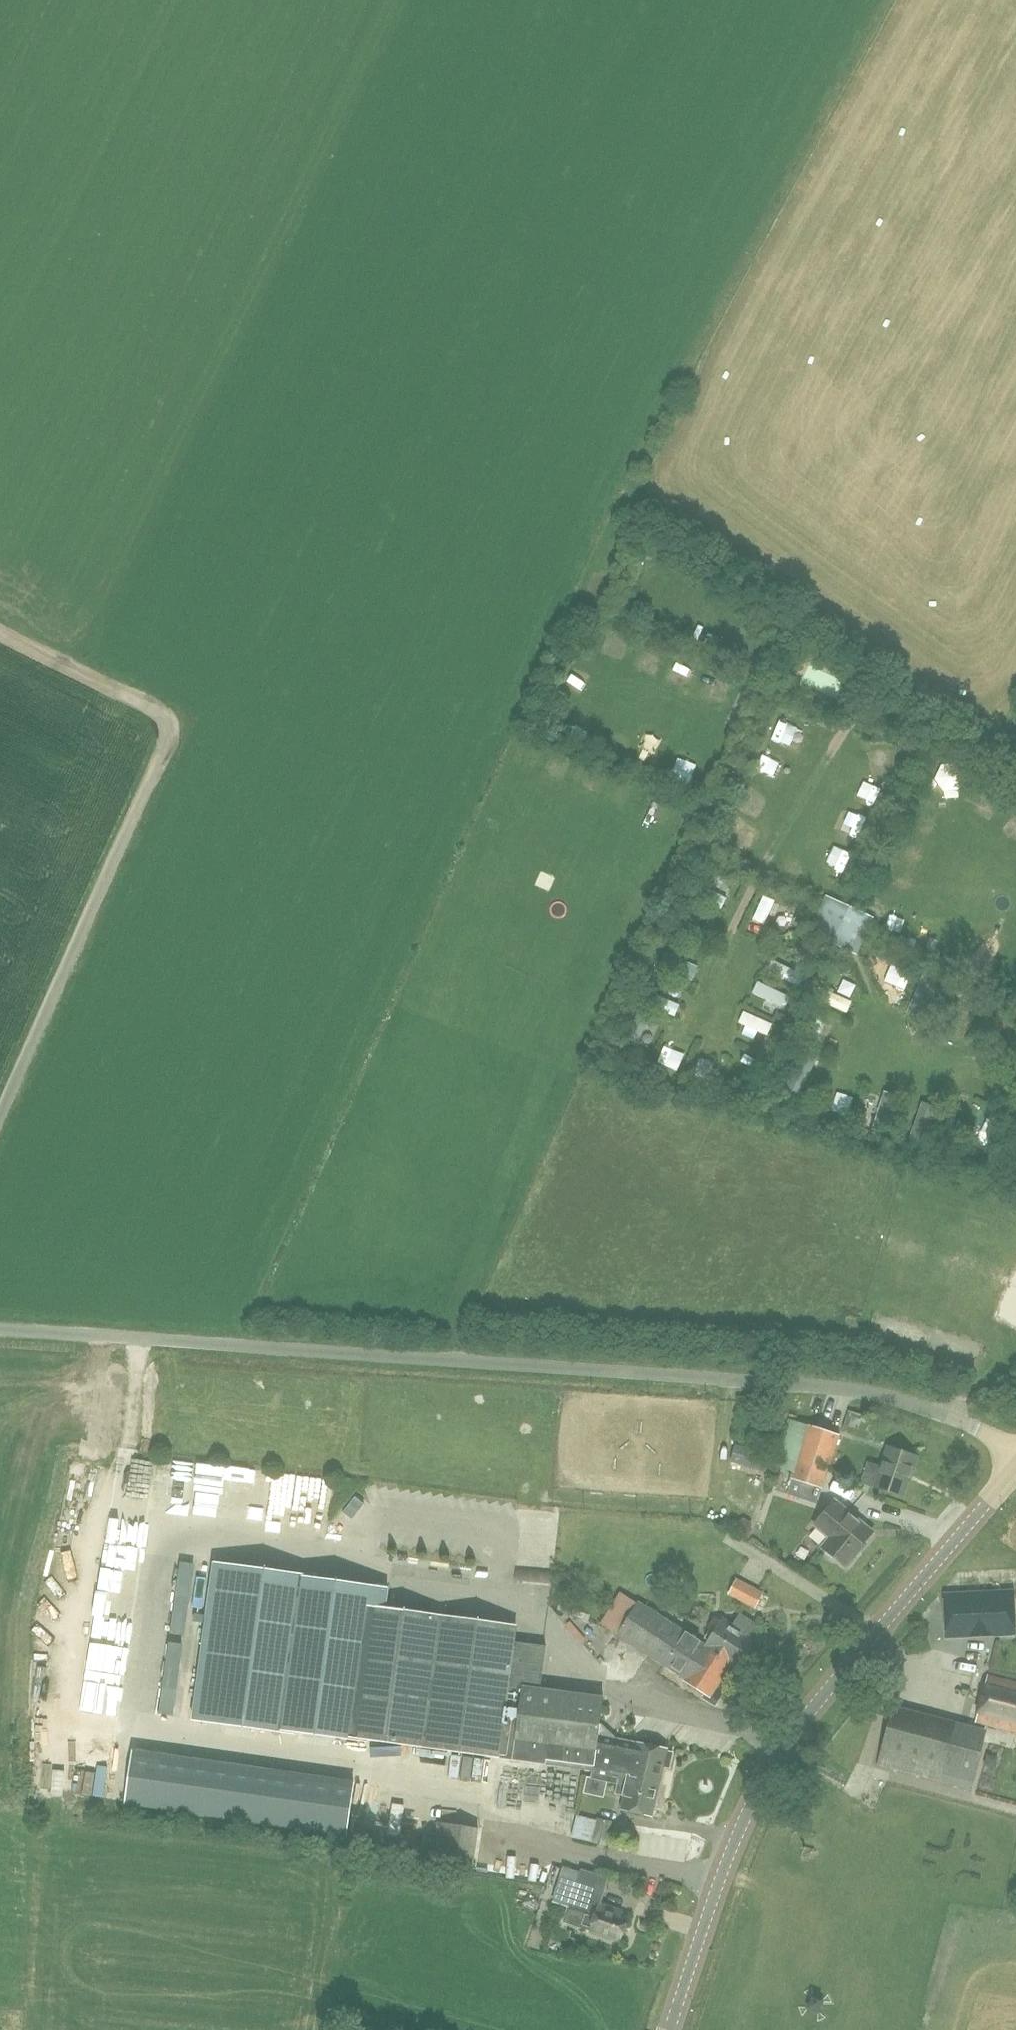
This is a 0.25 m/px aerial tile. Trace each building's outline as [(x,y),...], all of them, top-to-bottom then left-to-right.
[(614,657),(625,662),(632,646),(621,642),(614,657)] [(573,705),(568,716),(586,723),(590,713),(573,705)] [(774,732),(802,743),(809,725),(781,714),(774,732)] [(650,739),(642,754),(660,763),(667,749),(650,739)] [(779,776),(788,760),(762,746),(753,763),(779,776)] [(578,777),(599,785),(604,770),(583,762),(578,777)] [(742,800),(752,805),(761,789),(751,783),(742,800)] [(857,839),(862,824),(841,816),(835,831),(857,839)] [(725,835),(744,843),(751,825),(733,818),(725,835)] [(828,902),(827,903),(813,932),(855,952),(869,921),(828,902)] [(876,964),(887,989),(898,984),(887,959),(876,964)] [(774,999),(778,985),(759,979),(754,992),(774,999)] [(850,1009),(854,998),(831,991),(828,1001),(850,1009)] [(658,1007),(680,1012),(684,999),(662,993),(658,1007)] [(739,1020),(763,1028),(768,1016),(744,1007),(739,1020)] [(642,1010),(632,1041),(644,1045),(654,1014),(642,1010)] [(667,1055),(680,1060),(689,1038),(676,1033),(667,1055)] [(786,1427),(777,1455),(828,1471),(839,1435),(808,1425),(796,1421),(789,1419),(786,1427)] [(733,1463),(766,1473),(772,1455),(736,1444),(736,1445),(731,1462),(733,1463)] [(910,1474),(912,1474),(918,1457),(888,1447),(875,1488),(902,1497),(910,1474)] [(724,1477),(727,1456),(718,1454),(715,1475),(724,1477)] [(777,1455),(773,1465),(793,1472),(791,1479),(822,1489),(828,1471),(777,1455)] [(187,1524),(229,1531),(236,1490),(221,1487),(224,1468),(184,1462),(177,1505),(189,1507),(187,1524)] [(360,1493),(346,1509),(368,1529),(383,1513),(360,1493)] [(874,1532),(835,1501),(815,1526),(831,1538),(823,1548),(827,1551),(827,1555),(834,1560),(838,1560),(848,1568),(861,1551),(859,1550),(874,1532)] [(517,1630),(386,1612),(389,1588),(214,1562),(192,1721),(350,1740),(593,1773),(592,1781),(609,1785),(627,1788),(621,1812),(653,1819),(660,1785),(661,1783),(664,1768),(669,1769),(672,1753),(668,1752),(668,1751),(636,1744),(636,1746),(598,1739),(604,1701),(540,1692),(547,1647),(515,1643),(517,1630)] [(1012,1593),(944,1596),(946,1639),(1014,1635),(1012,1593)] [(619,1636),(617,1638),(684,1681),(683,1683),(704,1696),(710,1700),(723,1682),(727,1684),(735,1672),(732,1670),(734,1667),(752,1641),(749,1640),(756,1629),(740,1619),(733,1629),(722,1622),(705,1648),(639,1606),(619,1636)] [(1015,1732),(1015,1682),(987,1675),(975,1722),(1015,1732)] [(885,1724),(881,1774),(979,1781),(982,1731),(885,1724)] [(358,1783),(134,1752),(127,1807),(350,1838),(358,1783)] [(607,1846),(613,1821),(598,1818),(597,1821),(576,1816),(571,1837),(607,1846)] [(438,1822),(433,1858),(474,1864),(479,1828),(438,1822)] [(567,1868),(555,1903),(570,1908),(579,1880),(581,1872),(567,1868)] [(579,1880),(570,1908),(586,1913),(581,1928),(621,1940),(628,1918),(622,1916),(624,1910),(600,1903),(605,1888),(579,1880)]
